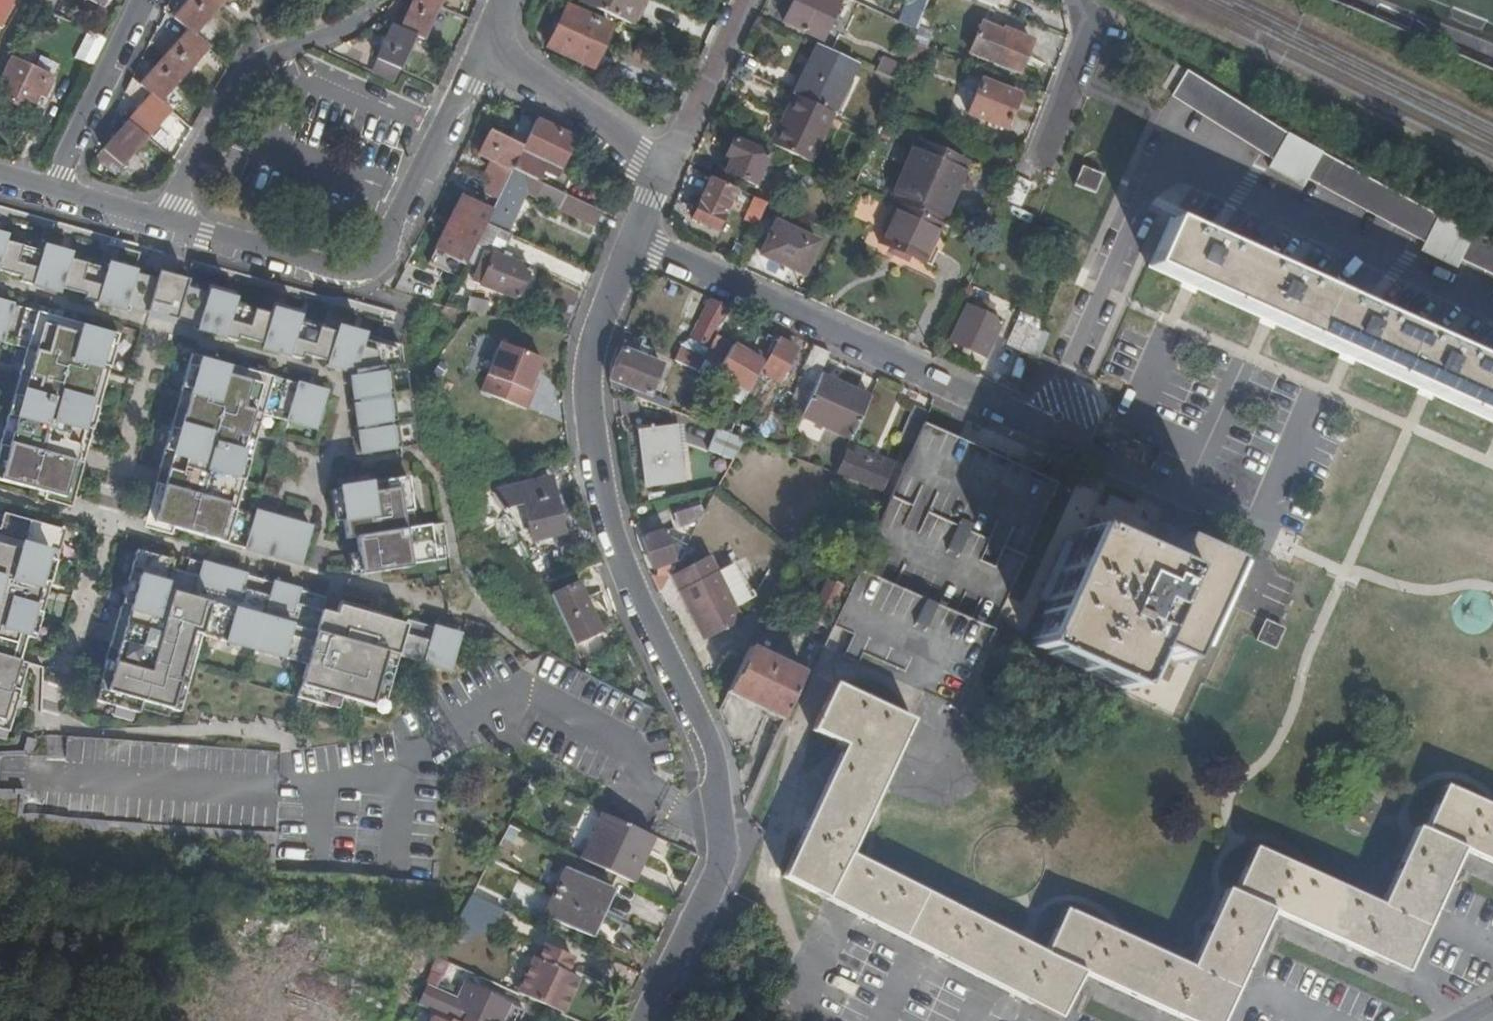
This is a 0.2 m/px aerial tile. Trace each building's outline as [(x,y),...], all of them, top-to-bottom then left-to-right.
[(1,25),(14,0),(0,0),(0,27),(1,25)] [(1,25),(7,28),(20,2),(15,0),(14,0),(1,25)] [(218,8),(217,7),(208,0),(192,0),(182,11),(174,19),(185,29),(189,32),(193,36),(218,8)] [(225,0),(208,0),(217,7),(218,8),(225,0)] [(439,8),(421,0),(414,0),(409,10),(405,20),(395,15),(390,26),(393,27),(415,38),(424,42),(439,8)] [(443,0),(421,0),(439,8),(443,0)] [(642,0),(581,0),(580,3),(630,26),(642,0)] [(839,2),(835,0),(795,0),(784,23),(821,41),(839,2)] [(925,0),(909,0),(903,15),(917,21),(925,0)] [(409,10),(399,6),(395,15),(405,20),(409,10)] [(182,11),(177,7),(170,16),(174,19),(182,11)] [(611,28),(567,8),(548,48),(592,69),(611,28)] [(1002,32),(981,24),(971,53),(1019,72),(1032,40),(1003,29),(1002,32)] [(401,71),(415,38),(393,27),(377,60),(401,71)] [(185,29),(162,56),(165,59),(189,32),(185,29)] [(83,32),(76,60),(96,65),(103,37),(83,32)] [(183,76),(207,48),(193,36),(189,32),(165,59),(183,76)] [(26,49),(30,39),(23,35),(18,45),(26,49)] [(817,46),(795,95),(833,113),(835,114),(857,64),(817,46)] [(881,57),(876,72),(892,77),(897,62),(881,57)] [(159,103),(183,76),(165,59),(148,78),(137,68),(131,79),(159,103)] [(396,84),(401,72),(401,71),(377,60),(374,59),(368,71),(396,84)] [(11,60),(0,83),(0,98),(30,113),(39,94),(45,97),(52,80),(11,60)] [(1175,65),(1160,88),(1271,160),(1342,199),(1441,254),(1492,278),(1492,246),(1462,231),(1389,191),(1306,147),(1285,136),(1238,105),(1175,65)] [(146,140),(171,113),(159,103),(131,79),(125,93),(141,108),(127,124),(146,140)] [(1018,95),(981,80),(967,113),(1005,129),(1018,95)] [(795,95),(773,146),(810,163),(833,113),(795,95)] [(573,140),(536,121),(522,149),(511,171),(529,180),(533,171),(554,180),(573,140)] [(123,167),(146,140),(127,124),(102,152),(94,165),(116,177),(123,167)] [(511,171),(522,149),(489,133),(478,156),(488,160),(511,171)] [(769,156),(734,140),(726,158),(731,160),(725,173),(755,186),(769,156)] [(916,143),(893,201),(898,203),(942,223),(965,161),(916,143)] [(511,171),(488,160),(484,167),(493,171),(500,175),(496,185),(503,188),(511,171)] [(484,167),(480,178),(488,181),(493,171),(484,167)] [(1103,175),(1082,167),(1075,186),(1096,194),(1103,175)] [(609,216),(529,180),(511,171),(503,188),(497,200),(491,212),(485,224),(510,236),(514,238),(523,218),(522,217),(529,202),(531,203),(534,195),(542,199),(542,201),(566,212),(565,214),(601,231),(609,216)] [(493,171),(488,181),(496,185),(500,175),(493,171)] [(1014,175),(1004,201),(1023,210),(1034,183),(1014,175)] [(737,189),(712,178),(693,220),(717,231),(737,189)] [(488,181),(482,194),(497,200),(503,188),(496,185),(488,181)] [(744,220),(757,226),(767,203),(754,197),(744,220)] [(485,224),(491,212),(461,198),(436,251),(465,266),(466,263),(474,248),(485,224)] [(926,263),(944,224),(942,223),(898,203),(880,244),(926,263)] [(1392,320),(1170,222),(1150,269),(1492,420),(1492,365),(1392,320)] [(503,253),(510,236),(485,224),(474,248),(481,252),(486,254),(479,273),(478,273),(474,283),(517,300),(528,270),(508,262),(500,258),(503,253)] [(817,244),(775,225),(761,256),(803,276),(817,244)] [(356,382),(370,456),(424,446),(411,372),(399,375),(394,350),(0,233),(0,276),(356,382)] [(481,252),(474,248),(466,263),(475,267),(481,252)] [(508,262),(510,256),(503,253),(500,258),(508,262)] [(0,293),(0,343),(18,349),(0,405),(0,463),(51,310),(0,293)] [(718,335),(730,310),(711,301),(699,325),(718,335)] [(470,302),(467,314),(486,318),(489,307),(470,302)] [(1005,317),(998,314),(995,320),(965,306),(949,342),(986,359),(1005,317)] [(51,310),(0,463),(0,477),(41,488),(60,494),(66,474),(114,331),(51,310)] [(1033,358),(1045,333),(1019,322),(1008,347),(1033,358)] [(713,343),(718,335),(699,325),(693,336),(712,346),(713,343)] [(797,351),(775,339),(764,363),(750,391),(761,396),(769,378),(779,383),(797,351)] [(712,346),(698,373),(708,378),(722,348),(713,343),(712,346)] [(750,391),(764,363),(733,347),(718,375),(750,393),(750,391)] [(537,365),(496,349),(484,381),(525,397),(530,385),(537,365)] [(269,374),(205,352),(149,519),(169,525),(214,537),(269,374)] [(650,397),(662,368),(623,352),(611,381),(650,397)] [(871,398),(821,375),(802,419),(852,441),(871,398)] [(322,390),(291,381),(281,417),(312,426),(322,390)] [(531,400),(535,387),(530,385),(525,397),(531,400)] [(930,403),(918,398),(909,419),(920,425),(930,403)] [(707,403),(697,421),(704,424),(714,406),(707,403)] [(1058,486),(923,426),(892,497),(833,629),(854,639),(844,660),(957,711),(1058,486)] [(676,429),(641,433),(648,487),(682,482),(676,429)] [(731,435),(717,431),(709,452),(734,462),(745,441),(731,435)] [(841,475),(887,495),(889,491),(884,489),(893,466),(884,462),(881,467),(849,454),(841,475)] [(66,505),(74,477),(66,474),(60,494),(41,488),(38,497),(66,505)] [(334,495),(342,544),(351,542),(353,552),(357,572),(444,556),(438,522),(425,524),(417,480),(334,495)] [(545,480),(491,494),(502,509),(523,504),(532,541),(558,534),(545,480)] [(54,519),(0,505),(0,722),(54,519)] [(307,524),(253,507),(242,545),(297,561),(307,524)] [(702,521),(704,517),(701,507),(676,515),(681,528),(702,521)] [(149,519),(147,528),(166,533),(169,525),(149,519)] [(673,574),(687,547),(667,538),(665,532),(644,540),(654,570),(662,567),(664,572),(671,569),(673,574)] [(1086,532),(1033,650),(1127,692),(1146,648),(1182,664),(1225,565),(1174,542),(1164,567),(1086,532)] [(673,574),(668,582),(697,649),(736,632),(730,618),(710,572),(694,535),(687,547),(673,574)] [(174,562),(136,551),(98,692),(181,715),(202,637),(309,666),(303,690),(385,712),(400,657),(454,672),(463,637),(189,562),(186,575),(172,571),(174,562)] [(353,552),(344,554),(347,572),(357,572),(353,552)] [(726,565),(710,572),(730,618),(750,609),(744,593),(739,595),(726,565)] [(669,577),(653,576),(660,595),(669,577)] [(577,587),(551,598),(572,647),(598,636),(577,587)] [(838,593),(827,588),(808,629),(820,634),(838,593)] [(1283,631),(1266,623),(1257,642),(1275,650),(1283,631)] [(804,680),(748,654),(726,699),(783,726),(804,680)] [(1447,787),(1427,832),(1419,828),(1401,867),(1384,905),(1258,850),(1237,895),(1230,892),(1212,933),(1195,969),(1068,913),(1046,956),(850,857),(913,724),(835,688),(814,734),(845,748),(785,881),(1061,1020),(1084,975),(1191,1020),(1226,1020),(1256,954),(1275,911),(1410,971),(1447,887),(1464,848),(1492,860),(1492,806),(1447,787)] [(631,884),(652,838),(612,820),(602,816),(581,862),(631,884)] [(509,871),(517,856),(510,852),(519,833),(505,827),(489,861),(509,871)] [(471,898),(498,910),(515,875),(488,863),(471,898)] [(555,893),(600,914),(610,891),(611,892),(612,890),(565,870),(555,893)] [(591,935),(600,914),(555,893),(544,918),(591,938),(592,936),(591,935)] [(471,898),(463,911),(494,926),(501,912),(498,910),(471,898)] [(392,971),(399,956),(374,947),(368,959),(356,955),(359,947),(329,935),(326,941),(309,935),(305,944),(260,923),(244,957),(335,997),(341,985),(358,993),(353,1005),(379,1016),(386,998),(399,1002),(409,979),(392,971)] [(565,972),(571,959),(544,947),(537,962),(533,960),(519,994),(562,1013),(577,977),(565,972)] [(445,958),(433,984),(447,990),(458,964),(445,958)] [(461,996),(447,990),(433,984),(422,1009),(450,1020),(503,1020),(511,1002),(466,982),(461,996)]
